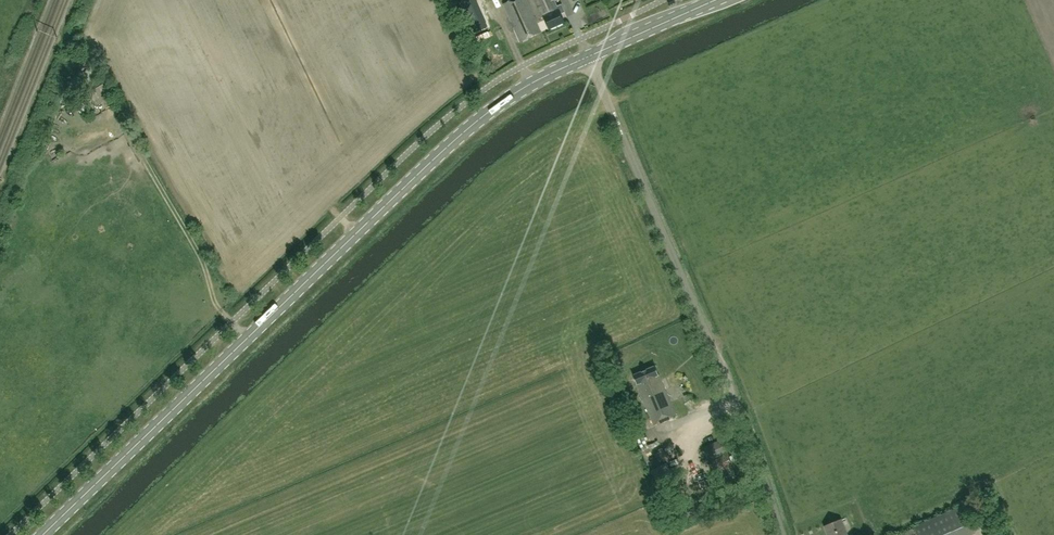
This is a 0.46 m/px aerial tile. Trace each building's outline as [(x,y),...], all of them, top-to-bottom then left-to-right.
[(504,4),(520,42),(541,33),(527,0),(514,0),(504,4)] [(550,29),(565,22),(562,14),(566,12),(562,5),(558,6),(555,0),(553,1),(553,0),(536,0),(550,29)] [(78,96),(69,101),(72,106),(81,101),(86,111),(109,97),(83,52),(78,55),(80,59),(75,62),(81,71),(86,68),(88,69),(79,75),(82,80),(72,86),(78,96)] [(655,366),(634,376),(637,384),(638,384),(656,425),(677,415),(655,366)] [(703,448),(709,461),(733,450),(728,437),(703,448)] [(731,462),(729,457),(728,454),(711,461),(716,472),(733,465),(731,462)] [(913,527),(917,534),(971,534),(975,533),(963,505),(913,527)] [(825,527),(828,534),(847,534),(841,521),(825,527)]
